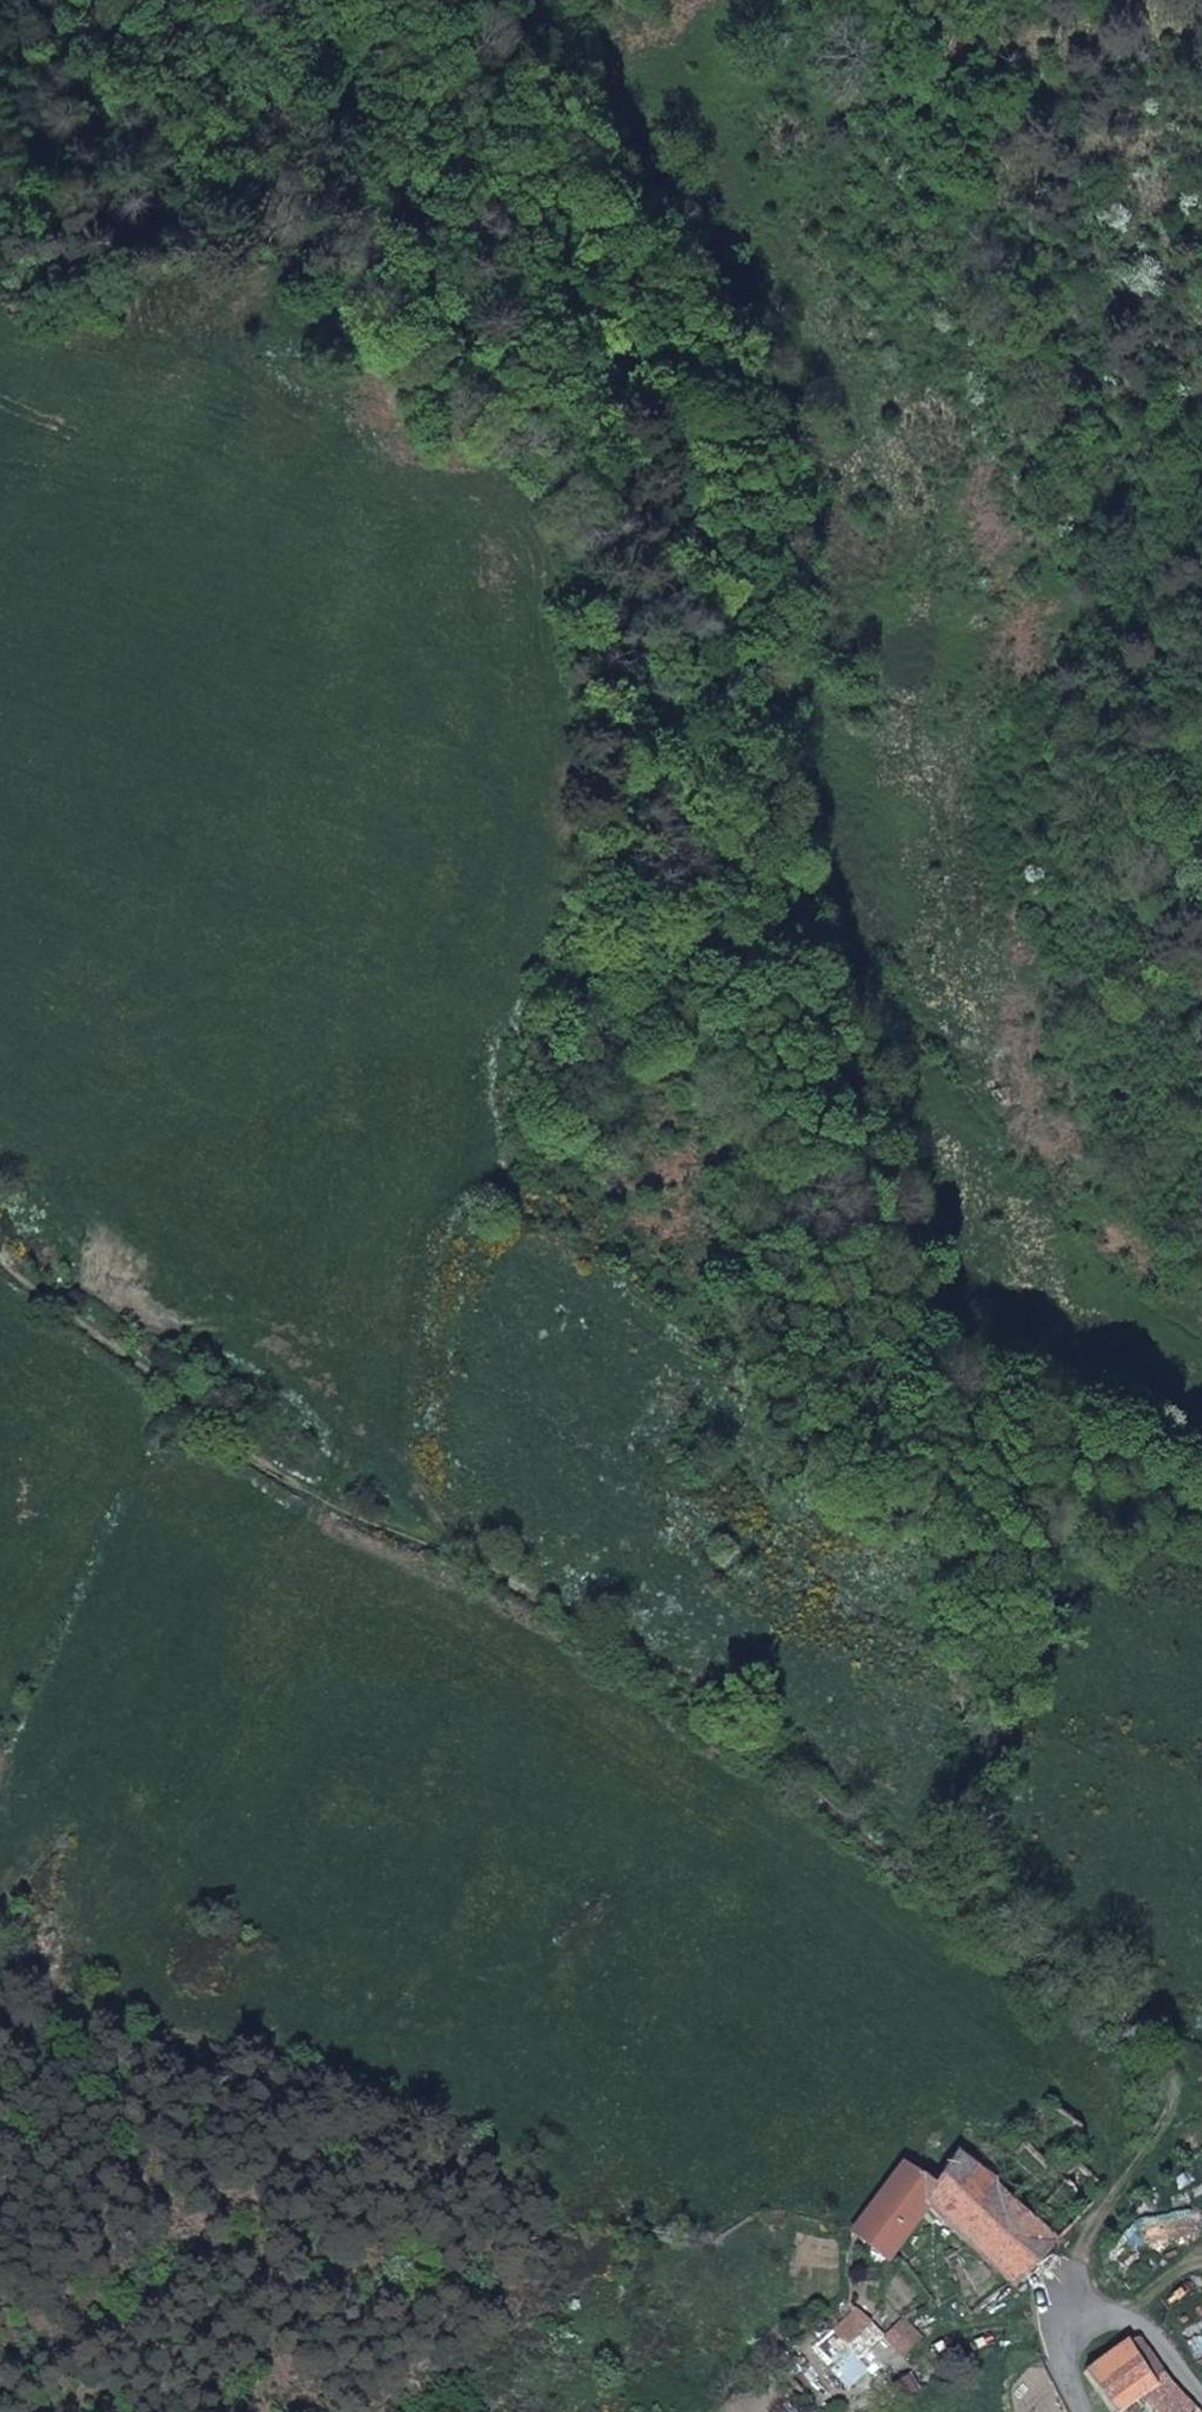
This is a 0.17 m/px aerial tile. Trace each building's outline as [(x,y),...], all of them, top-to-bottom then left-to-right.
[(1058,2239),(1104,2187),(1063,2155),(1085,2129),(1058,2109),(991,2177),(1058,2239)] [(890,2265),(929,2211),(1012,2287),(1058,2239),(991,2177),(957,2152),(936,2185),(901,2163),(849,2234),(890,2265)] [(870,2374),(894,2348),(904,2358),(924,2337),(903,2317),(883,2336),(850,2300),(829,2326),(870,2374)] [(810,2348),(846,2390),(870,2374),(829,2326),(810,2348)] [(1150,2411),(1192,2411),(1195,2409),(1167,2377),(1140,2334),(1084,2373),(1114,2411),(1126,2411),(1143,2400),(1150,2411)]
